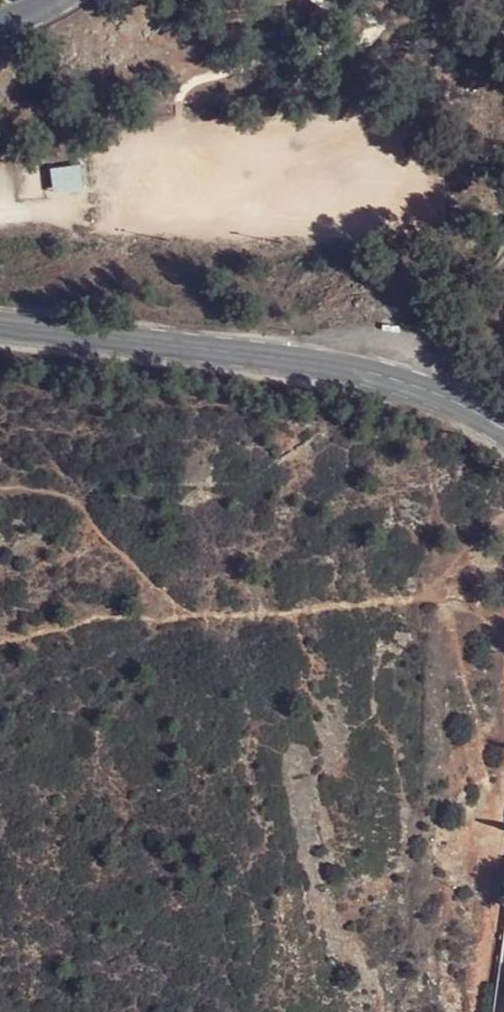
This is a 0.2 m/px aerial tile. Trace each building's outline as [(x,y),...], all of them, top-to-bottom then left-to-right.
[(78,163),(49,168),(53,190),(82,185),(78,163)]
